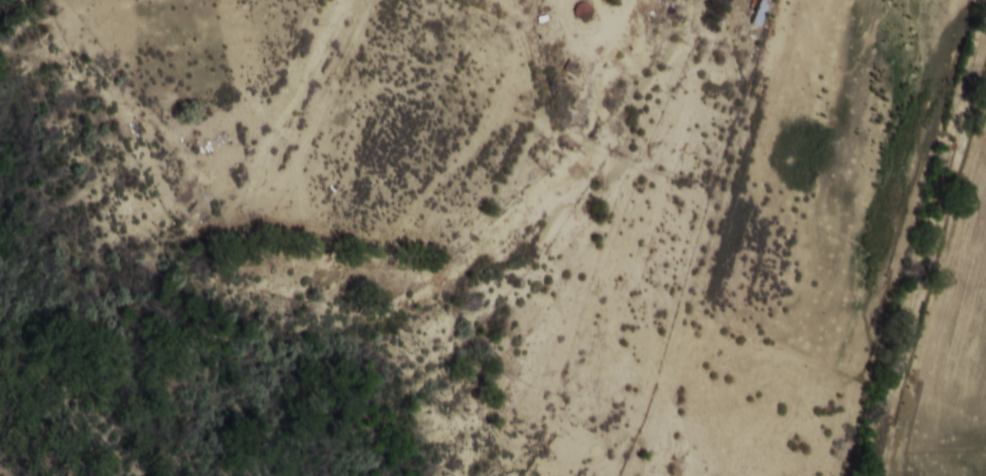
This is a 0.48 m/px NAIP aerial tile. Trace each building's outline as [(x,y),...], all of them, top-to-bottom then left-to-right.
[(771,0),(759,0),(751,23),(762,27),(771,0)]
